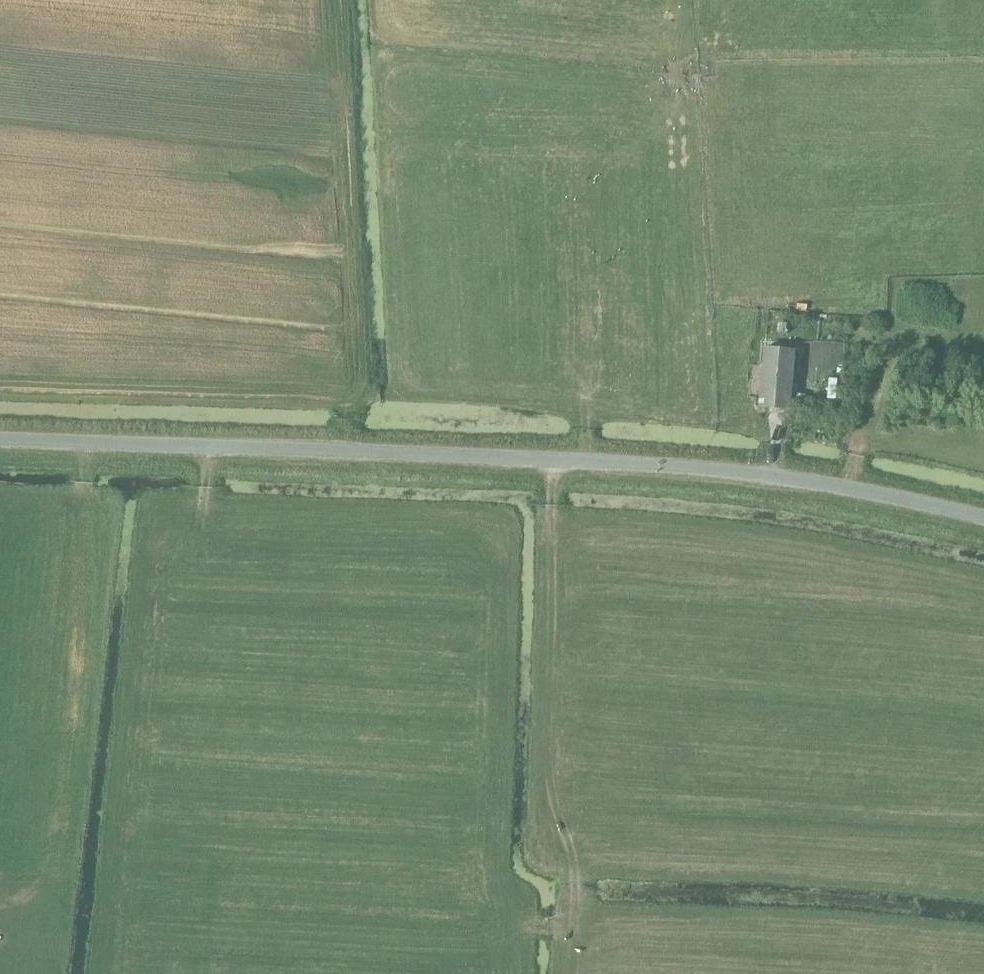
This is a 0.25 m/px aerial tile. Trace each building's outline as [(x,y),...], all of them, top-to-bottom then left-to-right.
[(760,409),(789,412),(794,352),(765,350),(760,409)]
